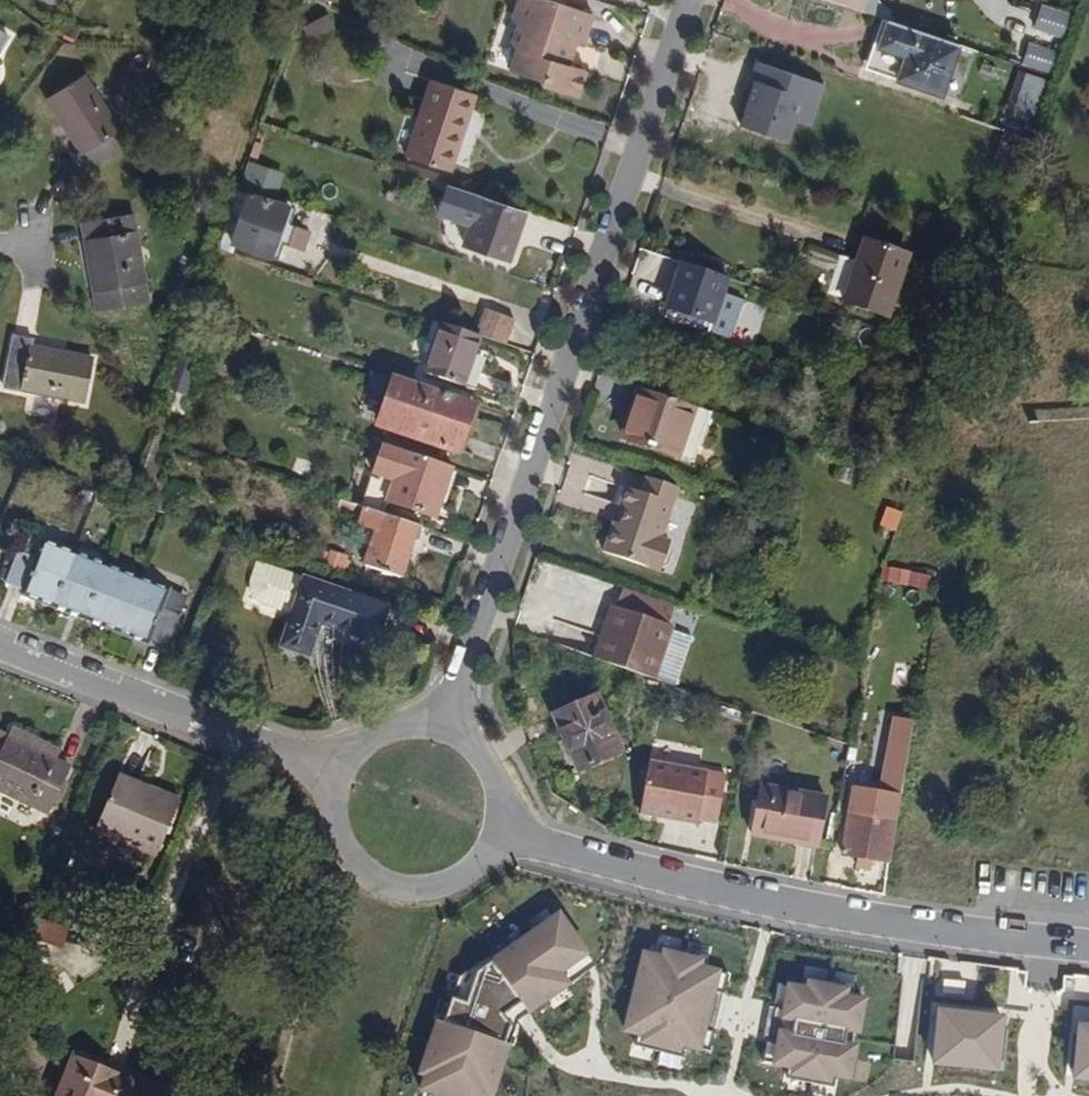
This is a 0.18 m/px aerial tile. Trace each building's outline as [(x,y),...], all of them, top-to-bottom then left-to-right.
[(292,22),(313,33),(324,0),(300,0),(292,22)] [(598,15),(553,0),(525,0),(520,15),(523,26),(517,41),(521,53),(515,70),(546,81),(545,86),(582,99),(592,72),(574,66),(580,46),(588,48),(598,15)] [(866,0),(833,0),(867,12),(876,15),(878,8),(866,0)] [(1042,2),(1033,27),(1062,37),(1071,12),(1042,2)] [(922,87),(938,35),(876,15),(867,12),(858,39),(865,41),(857,65),(922,87)] [(1049,61),(1056,39),(1029,30),(1022,52),(1049,61)] [(810,124),(824,82),(756,61),(752,77),(757,78),(743,125),(790,141),(797,120),(810,124)] [(1037,97),(1043,78),(1017,69),(1010,88),(1037,97)] [(81,176),(129,146),(84,74),(46,97),(80,153),(70,159),(81,176)] [(485,95),(433,78),(405,161),(458,178),(485,95)] [(251,166),(251,180),(283,180),(283,166),(251,166)] [(949,180),(946,188),(969,195),(971,188),(949,180)] [(985,189),(1007,197),(1008,192),(987,184),(985,189)] [(540,211),(483,193),(466,245),(523,264),(540,211)] [(286,228),(291,214),(250,200),(234,248),(275,262),(280,249),(292,252),(299,233),(286,228)] [(102,314),(148,304),(130,218),(84,228),(88,246),(82,248),(93,299),(98,298),(102,314)] [(890,323),(913,261),(869,247),(860,269),(845,265),(834,295),(849,301),(846,308),(890,323)] [(709,319),(714,303),(670,289),(653,341),(696,356),(709,319)] [(516,327),(485,316),(477,342),(484,345),(508,353),(516,327)] [(718,362),(730,326),(709,319),(696,356),(718,362)] [(430,382),(468,395),(484,345),(477,342),(447,332),(443,344),(431,381),(430,382)] [(45,346),(47,339),(28,334),(13,384),(93,409),(106,366),(45,346)] [(184,390),(167,385),(161,402),(178,408),(184,390)] [(472,460),(486,415),(406,389),(393,433),(472,460)] [(682,462),(697,417),(626,394),(612,439),(682,462)] [(865,439),(867,432),(850,427),(848,434),(843,433),(840,442),(844,445),(837,469),(863,479),(870,461),(881,465),(888,446),(865,439)] [(438,524),(454,474),(384,450),(367,500),(392,508),(438,524)] [(659,544),(675,494),(644,483),(638,499),(622,494),(616,512),(620,513),(614,529),(610,528),(601,558),(657,576),(658,574),(665,570),(670,557),(666,550),(667,547),(659,544)] [(388,523),(392,508),(367,500),(362,515),(388,523)] [(388,523),(362,515),(343,508),(338,526),(377,540),(366,574),(402,586),(420,534),(388,523)] [(22,609),(20,613),(53,627),(78,565),(45,551),(34,581),(16,575),(5,602),(22,609)] [(112,579),(78,565),(53,627),(87,641),(112,579)] [(253,601),(258,609),(280,617),(294,622),(307,584),(293,580),(260,568),(251,592),(253,601)] [(118,654),(142,591),(112,579),(87,641),(118,654)] [(378,651),(391,613),(307,584),(294,622),(282,655),(311,665),(324,630),(378,651)] [(161,634),(172,603),(142,591),(118,654),(147,666),(149,663),(164,669),(176,640),(161,634)] [(657,683),(675,629),(613,609),(606,632),(611,634),(608,642),(603,640),(596,663),(645,679),(657,683)] [(561,797),(608,780),(586,720),(539,738),(561,797)] [(45,762),(0,740),(0,751),(41,771),(45,762)] [(34,822),(55,779),(40,772),(41,771),(0,751),(0,805),(34,822)] [(894,794),(898,770),(878,767),(875,790),(894,794)] [(147,802),(150,795),(107,778),(104,786),(147,802)] [(104,786),(84,835),(126,852),(146,860),(169,803),(150,795),(147,802),(104,786)] [(704,854),(714,806),(636,791),(626,843),(649,848),(651,844),(664,846),(663,850),(684,854),(685,850),(704,854)] [(878,893),(893,799),(874,797),(870,823),(844,820),(833,886),(878,893)] [(815,831),(762,822),(751,820),(742,867),(752,869),(807,879),(815,831)] [(594,954),(561,906),(491,954),(496,962),(533,1013),(573,984),(566,973),(594,954)] [(701,1052),(720,968),(703,964),(705,955),(665,946),(662,955),(645,951),(625,1033),(645,1038),(643,1046),(684,1055),(685,1048),(701,1052)] [(496,962),(481,972),(472,1005),(456,1000),(451,1019),(435,1014),(413,1090),(433,1095),(501,1095),(524,1019),(533,1013),(496,962)] [(852,1074),(866,997),(852,995),(854,986),(809,978),(808,986),(789,983),(782,1022),(794,1024),(792,1031),(780,1029),(773,1067),(786,1069),(789,1079),(833,1087),(836,1071),(852,1074)] [(1017,1018),(930,1009),(924,1074),(1011,1081),(1017,1018)] [(1081,1023),(1077,1091),(1088,1092),(1088,1023),(1081,1023)] [(51,1082),(47,1092),(46,1095),(87,1095),(51,1082)]
